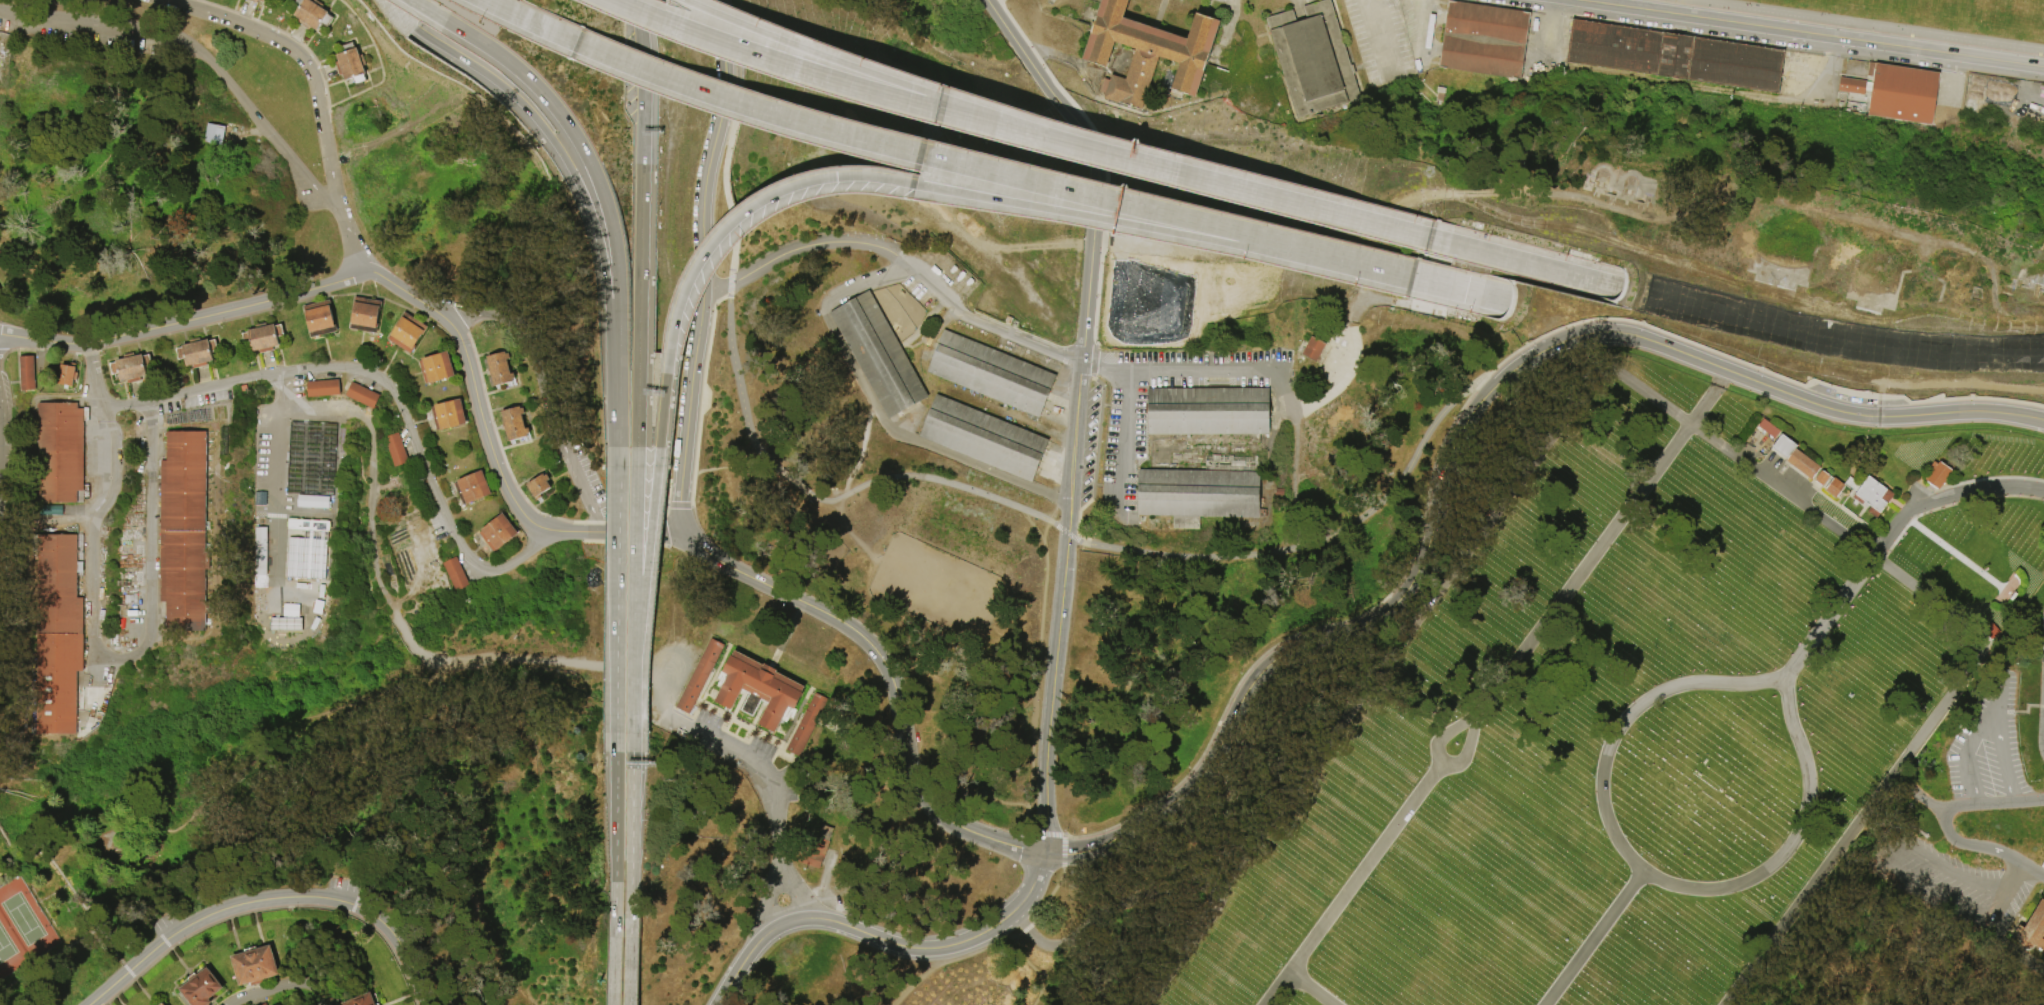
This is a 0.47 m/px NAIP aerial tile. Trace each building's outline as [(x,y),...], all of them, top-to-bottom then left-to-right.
[(291,5),(294,0),(308,0),(312,2),(313,0),(321,6),(320,8),(327,12),(326,14),(331,17),(324,28),(318,25),(315,30),(309,27),(307,30),(295,22),(297,19),(292,16),(297,9),(291,5)] [(1083,60),(1102,0),(1130,0),(1124,18),(1189,39),(1198,13),(1222,21),(1196,99),(1172,91),(1181,64),(1160,57),(1142,111),(1104,99),(1106,95),(1101,93),(1106,78),(1111,80),(1112,75),(1126,80),(1136,49),(1116,43),(1107,68),(1083,60)] [(1304,7),(1328,0),(1331,0),(1362,99),(1298,119),(1267,19),(1293,10),(1297,23),(1308,19),(1304,7)] [(1448,1),(1531,13),(1521,81),(1438,69),(1448,1)] [(1785,51),(1779,95),(1566,63),(1573,20),(1785,51)] [(334,54),(341,51),(339,45),(351,41),(353,47),(355,47),(358,54),(361,53),(364,64),(361,65),(364,73),(362,74),(364,80),(353,84),(351,78),(343,80),(341,73),(338,74),(333,62),(336,61),(334,54)] [(1940,73),(1932,131),(1924,130),(1925,124),(1869,116),(1872,93),(1866,92),(1865,97),(1838,93),(1840,79),(1840,78),(1859,81),(1859,79),(1865,80),(1865,82),(1867,82),(1867,83),(1874,84),(1875,78),(1868,77),(1870,63),(1940,73)] [(201,142),(219,145),(222,127),(204,123),(201,142)] [(827,312),(867,290),(926,396),(886,419),(827,312)] [(355,297),(383,302),(381,312),(378,325),(380,325),(378,333),(350,328),(351,320),(353,320),(356,307),(354,307),(355,297)] [(311,338),(309,329),(310,328),(307,316),(306,316),(304,307),(332,301),(334,310),(332,310),(335,323),(337,323),(339,332),(311,338)] [(406,312),(429,327),(424,335),(422,334),(415,346),(417,347),(412,355),(388,340),(393,331),(394,332),(401,321),(401,320),(406,312)] [(242,334),(249,333),(249,331),(257,329),(256,326),(266,323),(267,327),(276,325),(276,327),(283,325),(286,336),(279,337),(280,346),(274,347),(275,351),(261,354),(260,350),(253,352),(252,344),(245,345),(242,334)] [(942,329),(925,371),(1037,417),(1054,375),(942,329)] [(1309,335),(1299,354),(1319,364),(1329,345),(1309,335)] [(177,350),(183,348),(183,346),(190,344),(190,341),(202,338),(202,342),(209,340),(210,342),(216,340),(219,352),(212,353),(214,361),(207,363),(208,366),(195,369),(194,366),(188,367),(186,359),(179,361),(177,350)] [(449,352),(456,376),(427,385),(420,362),(424,361),(424,360),(449,352)] [(487,357),(506,352),(507,355),(510,354),(512,359),(508,360),(512,374),(515,374),(517,379),(513,380),(514,382),(495,387),(492,376),(491,377),(489,369),(490,369),(487,357)] [(111,364),(117,363),(116,361),(124,360),(123,356),(134,353),(135,357),(143,355),(143,357),(150,355),(153,366),(147,368),(149,376),(141,378),(142,381),(128,384),(128,381),(122,382),(120,374),(114,375),(111,364)] [(20,356),(35,355),(36,390),(21,391),(20,356)] [(62,365),(72,366),(72,363),(77,364),(76,372),(79,373),(78,381),(75,380),(74,386),(59,384),(62,365)] [(307,383),(341,380),(342,396),(308,398),(307,383)] [(381,396),(375,409),(346,396),(353,382),(381,396)] [(1146,388),(1267,388),(1267,434),(1146,434),(1146,388)] [(934,394),(1047,439),(1029,482),(917,436),(934,394)] [(462,399),(469,425),(443,432),(442,430),(438,431),(432,408),(436,407),(435,407),(462,399)] [(39,404),(82,404),(82,417),(87,417),(87,494),(82,494),(82,506),(39,506),(39,404)] [(510,442),(507,431),(505,432),(503,423),(505,423),(502,412),(520,407),(521,409),(524,408),(525,414),(522,415),(526,430),(530,429),(531,434),(527,435),(528,437),(510,442)] [(268,419),(312,418),(314,632),(270,632),(268,419)] [(207,632),(167,632),(167,602),(162,602),(162,461),(168,461),(168,432),(207,432),(207,602),(212,602),(212,615),(207,615),(207,632)] [(399,433),(410,463),(395,469),(384,439),(399,433)] [(1771,448),(1782,436),(1796,446),(1786,459),(1771,448)] [(1785,463),(1810,480),(1819,469),(1795,451),(1785,463)] [(1937,461),(1950,470),(1938,487),(1937,489),(1923,480),(1937,461)] [(1136,469),(1258,472),(1257,518),(1197,516),(1197,529),(1170,528),(1171,516),(1135,515),(1136,469)] [(483,471),(493,495),(486,497),(487,498),(469,506),(468,504),(464,505),(454,484),(459,482),(458,481),(483,471)] [(1813,481),(1820,471),(1828,476),(1821,486),(1813,481)] [(552,488),(541,495),(542,498),(537,501),(527,486),(543,475),(545,478),(548,476),(550,480),(548,482),(552,488)] [(1849,477),(1845,483),(1854,489),(1850,495),(1878,515),(1892,495),(1865,475),(1859,484),(1849,477)] [(1825,489),(1833,478),(1844,487),(1835,498),(1825,489)] [(504,514),(520,535),(498,551),(494,553),(480,534),(483,531),(482,530),(504,514)] [(265,527),(253,528),(253,588),(265,588),(265,527)] [(39,536),(79,536),(79,562),(84,562),(84,574),(79,574),(78,598),(85,598),(85,672),(78,672),(77,735),(37,735),(39,536)] [(457,558),(470,586),(457,592),(444,564),(457,558)] [(727,646),(690,715),(676,708),(713,638),(727,646)] [(736,651),(764,666),(765,664),(779,671),(778,673),(805,687),(803,692),(804,693),(795,710),(798,711),(795,716),(793,715),(791,714),(787,723),(783,721),(777,733),(760,724),(770,704),(763,700),(753,717),(741,711),(751,694),(744,690),(733,712),(715,702),(721,690),(717,687),(736,651)] [(816,694),(829,701),(801,757),(787,750),(816,694)] [(834,830),(821,870),(796,862),(805,833),(820,838),(823,827),(834,830)] [(835,877),(840,861),(852,865),(847,881),(835,877)] [(2042,900),(2043,901),(2043,952),(2021,938),(2020,939),(2014,935),(2021,925),(2025,928),(2042,900)] [(240,987),(231,957),(246,953),(245,951),(258,948),(258,949),(273,945),(281,976),(270,979),(270,982),(252,987),(251,984),(240,987)] [(213,1003),(210,1004),(186,1004),(178,995),(182,992),(181,990),(182,988),(180,986),(189,979),(188,978),(196,973),(197,973),(205,967),(207,970),(209,968),(225,989),(210,1000),(213,1003)] [(380,1004),(343,1004),(372,993),(373,996),(375,995),(379,1004),(380,1004)]
